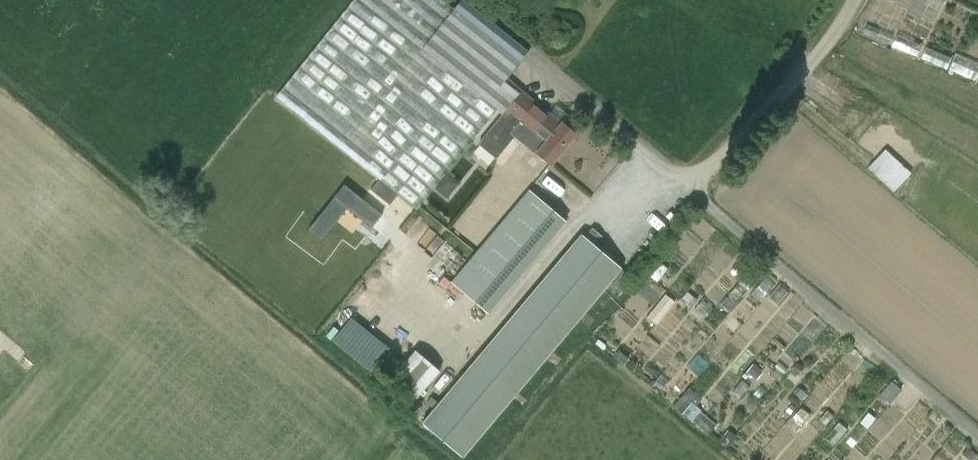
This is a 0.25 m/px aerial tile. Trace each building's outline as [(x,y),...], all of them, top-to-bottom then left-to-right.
[(529,51),(464,0),(461,0),(455,8),(454,9),(443,0),(354,0),(276,97),(276,98),(416,210),(493,115),(498,119),(519,94),(520,94),(505,81),(521,61),(523,59),(529,51)] [(519,94),(498,119),(477,143),(496,159),(514,137),(510,134),(521,120),(547,142),(537,152),(550,163),(575,134),(562,123),(558,127),(519,94)] [(872,166),(896,190),(915,171),(891,147),(872,166)] [(371,190),(390,205),(398,195),(378,180),(371,190)] [(374,225),(382,215),(344,185),(309,230),(321,240),(347,209),(363,221),(365,218),(374,225)] [(530,193),(452,284),(489,315),(567,224),(530,193)] [(581,235),(423,421),(464,456),(622,270),(581,235)] [(661,323),(674,300),(665,295),(652,318),(661,323)] [(352,320),(335,342),(377,375),(394,353),(352,320)] [(383,388),(407,409),(440,371),(416,350),(383,388)]
